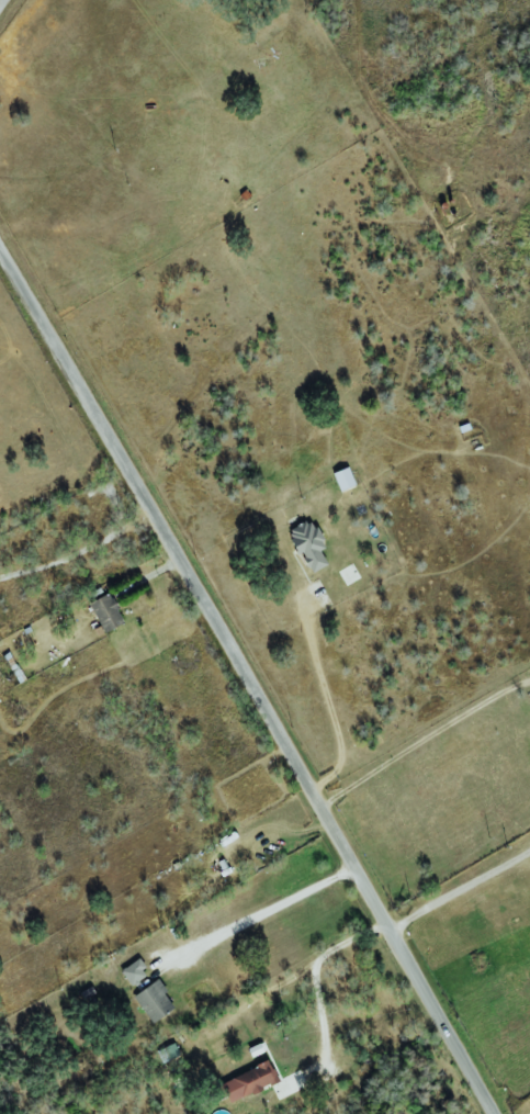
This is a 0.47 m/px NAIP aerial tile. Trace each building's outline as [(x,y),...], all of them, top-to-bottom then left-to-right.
[(354,487),(348,468),(331,474),(338,493),(354,487)] [(310,574),(326,565),(319,551),(325,548),(310,519),(287,532),(310,574)] [(88,604),(103,634),(124,623),(108,594),(88,604)] [(137,960),(119,970),(129,987),(146,977),(137,960)] [(162,994),(165,991),(157,979),(132,997),(151,1024),(172,1009),(162,994)] [(229,1103),(278,1084),(269,1062),(220,1081),(229,1103)]
